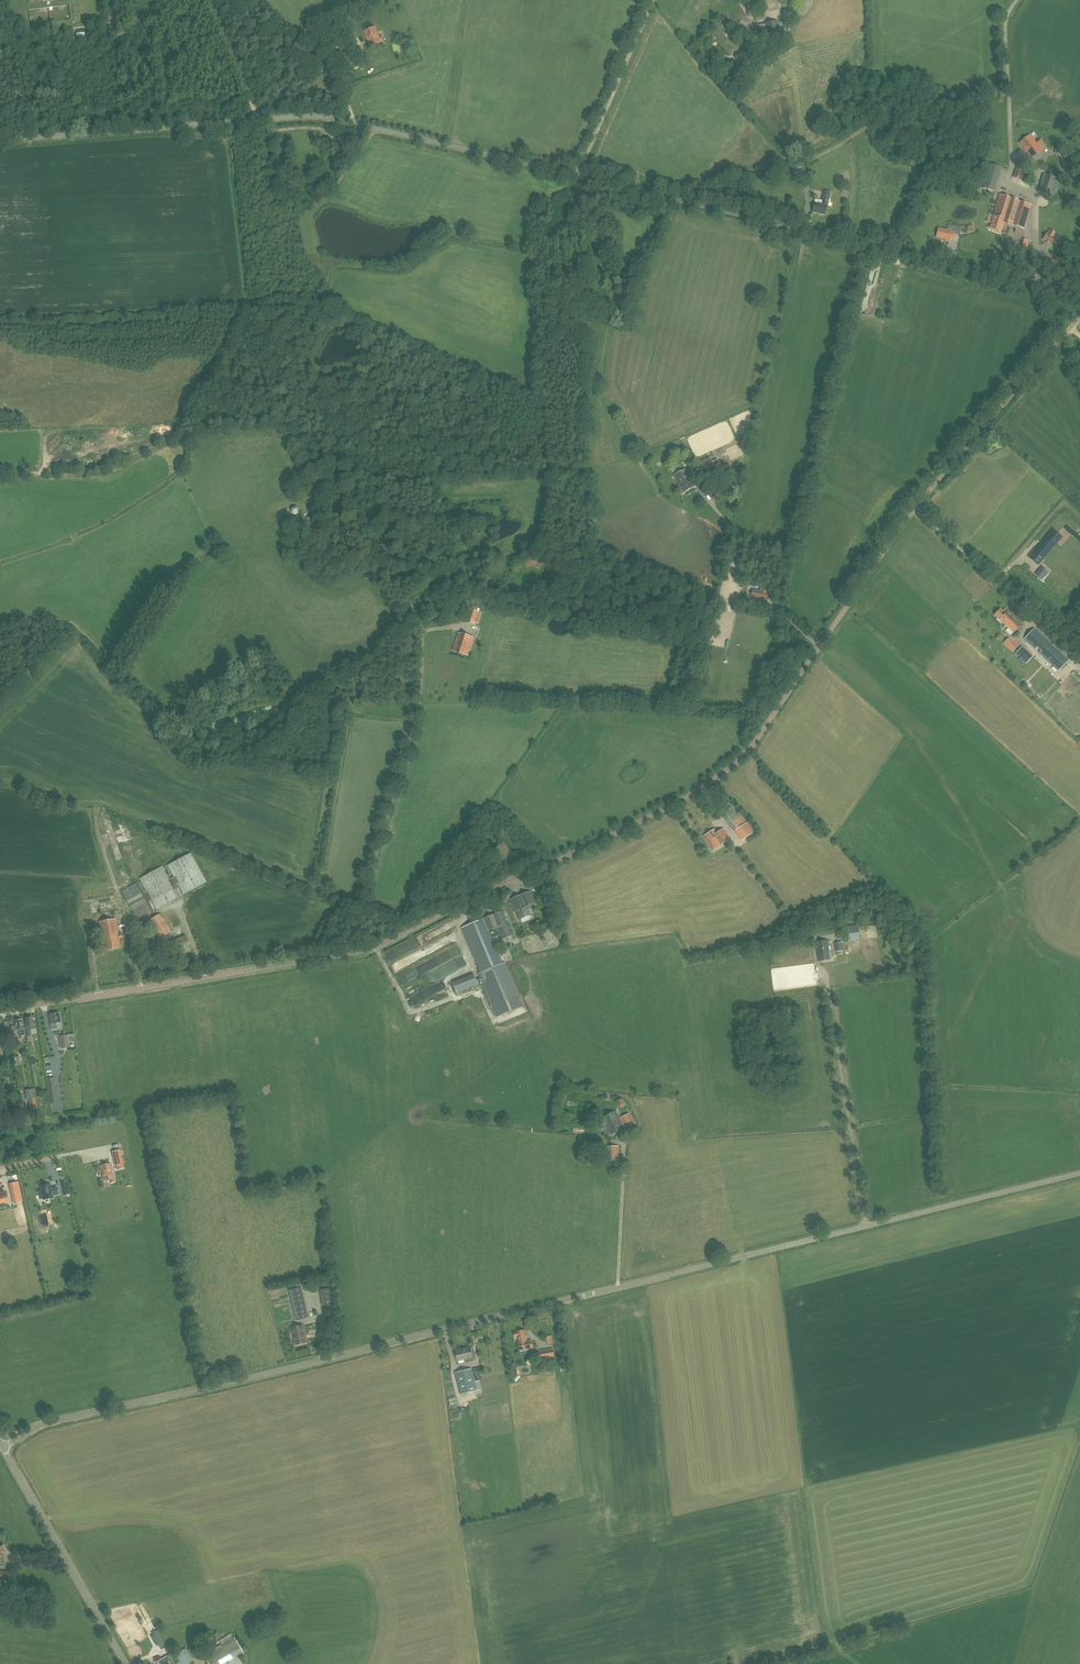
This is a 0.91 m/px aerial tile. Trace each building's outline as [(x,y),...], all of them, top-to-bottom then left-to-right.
[(51,7),(53,20),(58,19),(58,18),(65,17),(64,13),(69,12),(67,4),(51,7)] [(381,43),(381,42),(383,41),(381,37),(379,38),(375,27),(363,31),(369,47),(381,43)] [(348,65),(353,59),(344,52),(340,59),(348,65)] [(316,72),(317,74),(324,71),(320,64),(316,67),(318,71),(316,72)] [(355,145),(356,137),(347,135),(346,143),(355,145)] [(1031,158),(1042,150),(1041,150),(1046,147),(1042,141),(1038,145),(1030,135),(1020,142),(1031,158)] [(1054,154),(1061,157),(1063,151),(1056,148),(1054,154)] [(1020,179),(1026,164),(1019,161),(1014,177),(1020,179)] [(994,190),(1001,167),(990,164),(983,187),(994,190)] [(799,170),(793,172),(795,179),(801,177),(799,170)] [(1060,179),(1044,173),(1038,192),(1054,197),(1060,179)] [(815,202),(812,211),(825,214),(830,192),(824,191),(821,204),(815,202)] [(992,218),(995,219),(991,230),(1000,233),(1004,222),(1025,229),(1033,205),(1000,194),(992,218)] [(954,238),(956,231),(947,229),(947,230),(939,228),(937,237),(950,240),(950,237),(954,238)] [(1056,239),(1049,233),(1044,239),(1051,245),(1056,239)] [(700,468),(696,470),(698,475),(702,474),(705,478),(717,473),(715,468),(720,466),(717,459),(712,462),(710,457),(697,463),(700,468)] [(674,475),(681,487),(691,481),(685,469),(674,475)] [(694,486),(691,481),(681,487),(684,492),(694,486)] [(715,482),(709,486),(714,493),(720,489),(715,482)] [(1056,543),(1061,546),(1070,534),(1062,527),(1058,533),(1062,536),(1056,543)] [(1037,548),(1030,557),(1038,564),(1045,555),(1048,552),(1059,539),(1056,537),(1058,534),(1053,530),(1040,545),(1037,548)] [(1079,543),(1079,534),(1075,530),(1071,535),(1079,543)] [(1042,568),(1036,574),(1042,579),(1047,572),(1042,568)] [(760,591),(753,590),(751,596),(768,599),(769,593),(767,592),(768,589),(761,588),(760,591)] [(478,623),(481,612),(466,608),(464,616),(467,617),(466,622),(475,624),(476,622),(478,623)] [(998,611),(995,614),(1004,623),(1013,632),(1017,629),(1017,630),(1020,628),(1019,627),(1022,623),(1008,610),(1008,611),(1005,613),(1002,611),(1000,609),(998,611)] [(1034,629),(1024,639),(1035,649),(1037,647),(1041,651),(1039,652),(1058,670),(1067,661),(1034,629)] [(467,655),(473,637),(458,633),(453,650),(467,655)] [(1015,649),(1018,645),(1010,637),(1007,640),(1015,649)] [(1022,647),(1016,653),(1026,662),(1032,656),(1022,647)] [(737,813),(736,813),(731,807),(721,814),(733,831),(735,830),(742,840),(754,832),(747,821),(746,822),(740,813),(738,814),(737,813)] [(716,828),(704,836),(713,850),(729,839),(728,836),(727,836),(726,833),(723,829),(718,832),(716,828)] [(157,910),(179,897),(175,889),(176,889),(175,887),(177,886),(176,885),(178,884),(184,895),(206,882),(190,853),(167,865),(174,877),(169,879),(162,866),(139,878),(146,890),(143,892),(138,882),(121,891),(137,921),(154,911),(149,902),(151,900),(157,910)] [(530,891),(511,899),(513,903),(511,904),(514,913),(516,912),(519,920),(533,914),(530,905),(535,903),(530,891)] [(554,910),(551,897),(546,899),(549,912),(554,910)] [(522,1007),(504,963),(503,964),(489,931),(496,928),(501,940),(513,935),(502,911),(462,928),(480,973),(479,973),(481,978),(476,980),(473,974),(453,983),(457,993),(478,985),(477,982),(482,980),(498,1017),(522,1007)] [(171,931),(161,914),(149,920),(159,938),(171,931)] [(120,945),(119,939),(116,919),(99,922),(104,949),(105,949),(105,950),(118,948),(118,945),(120,945)] [(858,925),(847,927),(849,941),(860,940),(858,925)] [(161,959),(173,953),(190,946),(185,935),(156,947),(161,959)] [(830,960),(827,940),(816,942),(819,961),(830,960)] [(843,954),(842,951),(843,951),(842,942),(835,943),(836,952),(837,955),(843,954)] [(50,1023),(51,1023),(52,1029),(56,1028),(55,1023),(60,1022),(59,1012),(49,1014),(50,1023)] [(25,1027),(26,1029),(27,1036),(31,1036),(30,1029),(36,1028),(35,1021),(33,1022),(32,1017),(25,1018),(26,1027),(25,1027)] [(22,1021),(22,1020),(15,1020),(16,1026),(12,1026),(12,1031),(19,1030),(20,1036),(24,1035),(24,1028),(23,1028),(22,1026),(24,1026),(23,1021),(22,1021)] [(68,1042),(74,1041),(73,1034),(59,1036),(61,1048),(69,1046),(68,1042)] [(57,1102),(54,1078),(47,1079),(51,1103),(57,1102)] [(630,1113),(620,1118),(616,1110),(602,1117),(611,1135),(635,1123),(630,1113)] [(13,1112),(13,1111),(9,1112),(9,1113),(0,1114),(0,1118),(0,1121),(14,1119),(13,1112)] [(594,1143),(587,1146),(590,1155),(597,1152),(594,1143)] [(605,1147),(606,1161),(619,1160),(618,1146),(605,1147)] [(116,1165),(123,1164),(121,1155),(120,1151),(120,1150),(112,1152),(116,1165)] [(111,1163),(107,1164),(104,1165),(100,1166),(101,1172),(102,1171),(103,1175),(102,1175),(103,1180),(110,1179),(110,1183),(115,1181),(113,1173),(112,1173),(112,1171),(112,1170),(111,1163)] [(15,1197),(16,1202),(22,1201),(18,1181),(9,1183),(12,1197),(15,1197)] [(41,1190),(43,1198),(43,1200),(53,1197),(53,1196),(58,1194),(57,1187),(51,1188),(50,1183),(40,1186),(41,1190)] [(301,1287),(288,1290),(296,1320),(309,1317),(301,1287)] [(322,1306),(332,1305),(330,1288),(320,1289),(322,1306)] [(291,1328),(296,1345),(307,1342),(303,1325),(291,1328)] [(517,1331),(514,1332),(515,1337),(518,1336),(519,1342),(518,1342),(520,1350),(528,1349),(528,1352),(533,1351),(532,1348),(531,1340),(526,1341),(525,1335),(527,1335),(526,1330),(523,1330),(517,1331)] [(462,1349),(462,1348),(455,1350),(457,1361),(464,1359),(465,1362),(471,1360),(470,1357),(473,1357),(470,1347),(462,1349)] [(553,1348),(538,1351),(540,1359),(554,1357),(553,1348)] [(480,1380),(476,1381),(472,1368),(455,1373),(460,1394),(482,1389),(480,1380)] [(164,1645),(158,1633),(153,1635),(158,1645),(160,1648),(164,1645)] [(209,1663),(218,1663),(242,1650),(234,1637),(204,1656),(209,1663)] [(185,1649),(176,1654),(182,1663),(194,1663),(185,1649)] [(174,1661),(170,1654),(158,1661),(159,1663),(168,1663),(167,1661),(169,1660),(171,1663),(174,1661)]
